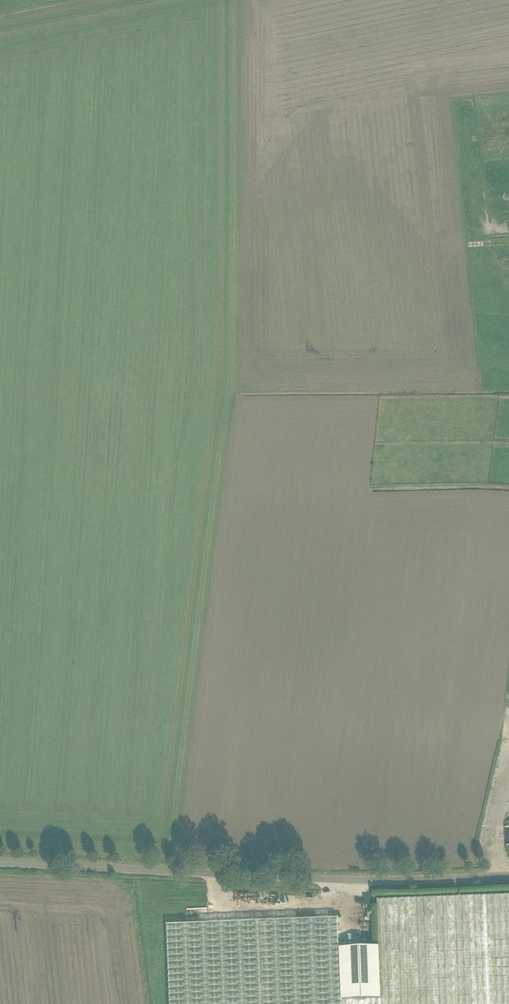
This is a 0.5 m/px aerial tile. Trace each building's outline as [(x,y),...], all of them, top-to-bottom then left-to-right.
[(376,901),(378,948),(362,948),(360,947),(358,947),(357,948),(338,949),(340,1002),(342,1002),(342,1003),(508,1003),(508,896),(376,901)] [(166,926),(169,1003),(342,1003),(342,1002),(340,1002),(338,949),(336,919),(166,926)]
